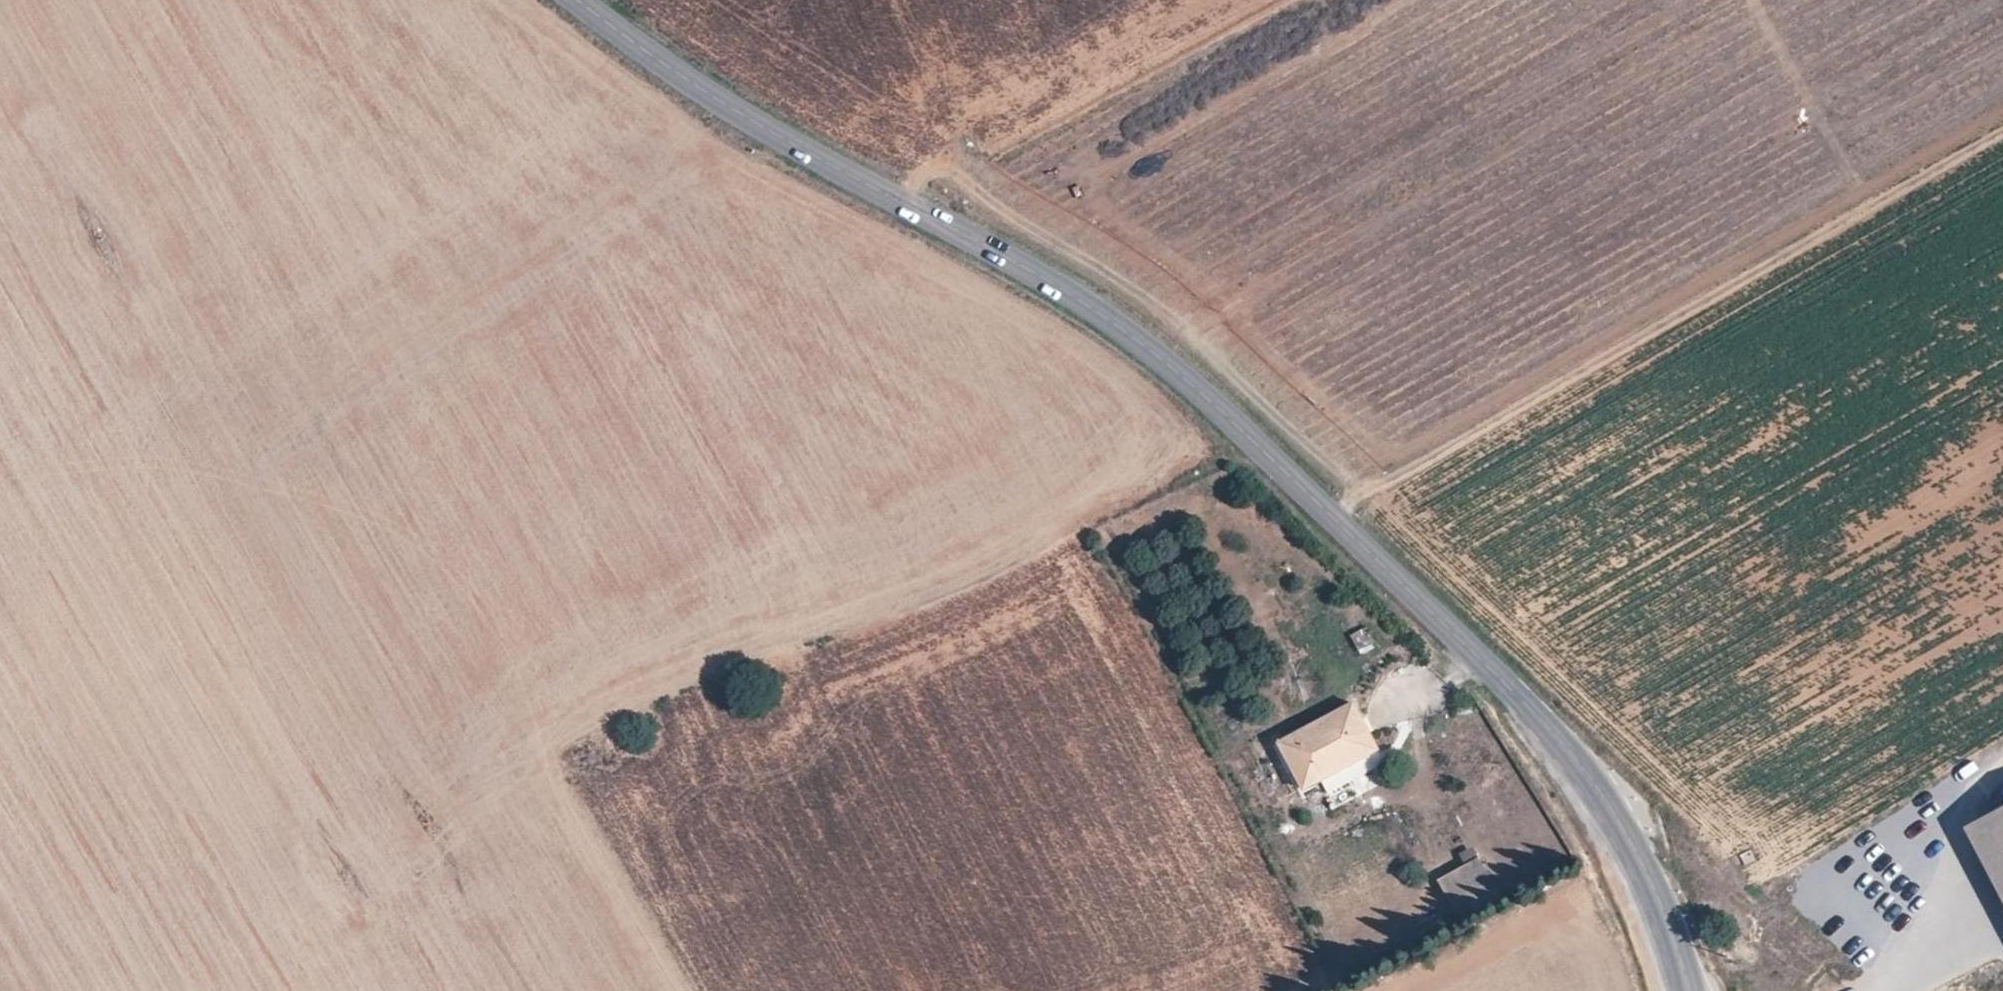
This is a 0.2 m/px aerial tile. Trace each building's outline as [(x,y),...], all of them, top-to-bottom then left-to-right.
[(1365,626),(1351,633),(1360,652),(1374,645),(1365,626)] [(1278,742),(1303,790),(1378,750),(1353,702),(1278,742)] [(2002,860),(2002,812),(1983,823),(2002,860)] [(1983,823),(1965,832),(2002,902),(2002,860),(1983,823)] [(1466,928),(1511,902),(1482,853),(1438,879),(1466,928)]
